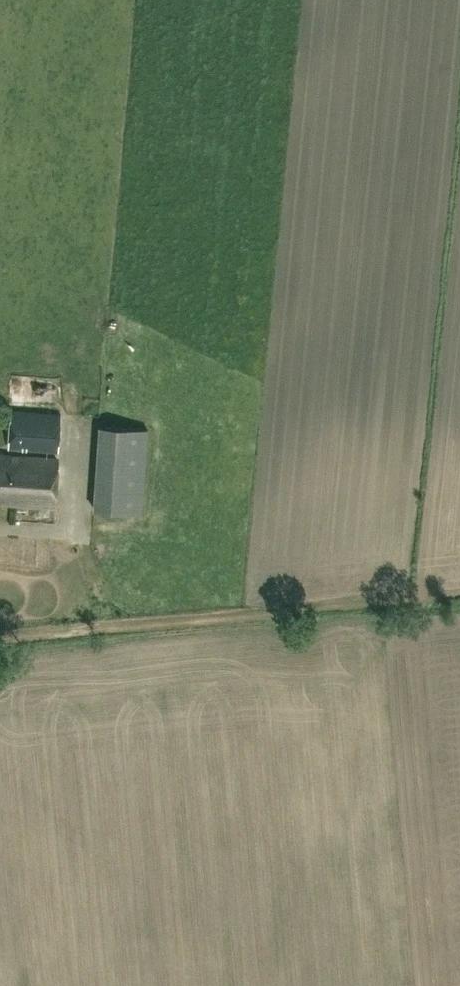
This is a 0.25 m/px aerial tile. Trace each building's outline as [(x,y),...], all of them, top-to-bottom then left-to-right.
[(61,414),(11,411),(9,447),(59,450),(61,414)] [(140,515),(146,431),(99,428),(94,513),(140,515)] [(54,506),(57,459),(0,455),(0,502),(54,506)]
